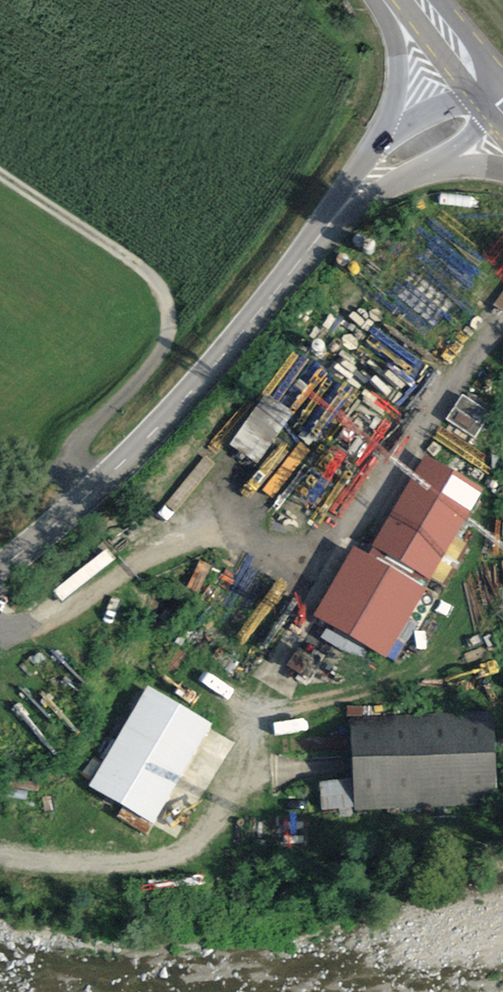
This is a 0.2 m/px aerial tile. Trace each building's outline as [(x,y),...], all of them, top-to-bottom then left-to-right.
[(257,468),(294,416),(266,396),(229,448),(257,468)] [(374,549),(431,582),(484,490),(427,457),(374,549)] [(385,663),(427,593),(354,549),(311,619),(385,663)] [(213,729),(147,690),(87,791),(153,829),(213,729)] [(492,711),(351,720),(356,813),(498,805),(492,711)]
